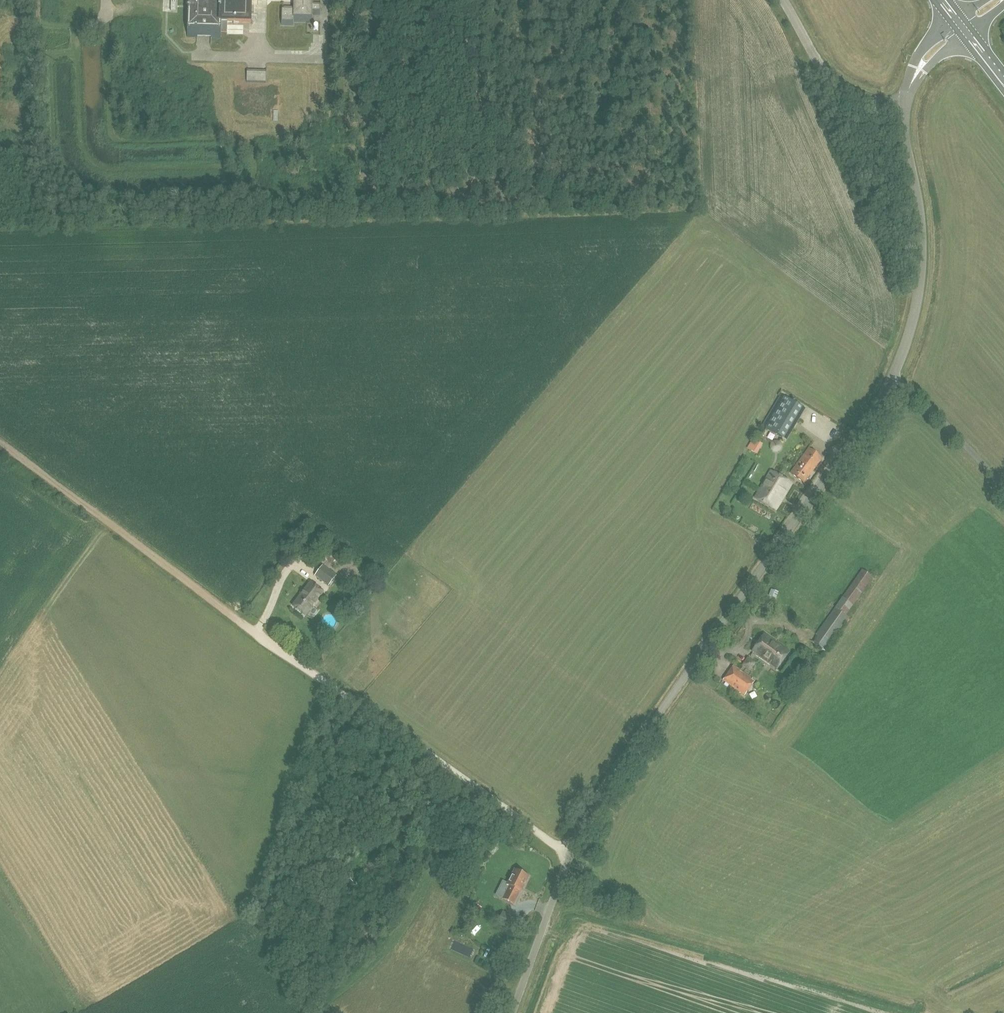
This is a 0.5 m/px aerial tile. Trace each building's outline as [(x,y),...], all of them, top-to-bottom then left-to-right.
[(167,14),(180,14),(180,0),(167,0),(167,14)] [(187,37),(221,38),(221,31),(227,31),(227,22),(251,23),(251,22),(250,22),(250,0),(189,0),(187,37)] [(281,26),(293,26),(294,22),(312,23),(312,15),(320,15),(321,0),(320,0),(320,6),(313,6),(313,0),(294,0),(293,10),(284,9),(284,2),(282,2),(281,26)] [(266,83),(266,70),(247,69),(247,83),(266,83)] [(786,440),(805,409),(782,396),(763,426),(786,440)] [(779,454),(786,449),(781,442),(774,448),(779,454)] [(804,484),(823,458),(809,447),(790,473),(804,484)] [(775,510),(791,483),(770,471),(754,498),(775,510)] [(336,575),(323,566),(315,576),(328,586),(336,575)] [(849,618),(846,616),(873,577),(861,570),(812,641),(826,650),(849,618)] [(306,616),(323,592),(311,582),(293,606),(306,616)] [(336,594),(342,598),(349,590),(343,585),(336,594)] [(342,627),(331,614),(325,618),(336,631),(342,627)] [(789,652),(765,634),(753,651),(776,669),(789,652)] [(752,665),(755,661),(750,656),(746,661),(752,665)] [(755,681),(734,665),(722,680),(744,696),(755,681)] [(528,838),(516,843),(524,860),(536,854),(528,838)] [(529,877),(515,870),(508,884),(510,885),(504,898),(513,903),(519,890),(521,891),(529,877)] [(519,919),(503,912),(497,923),(513,930),(519,919)]
